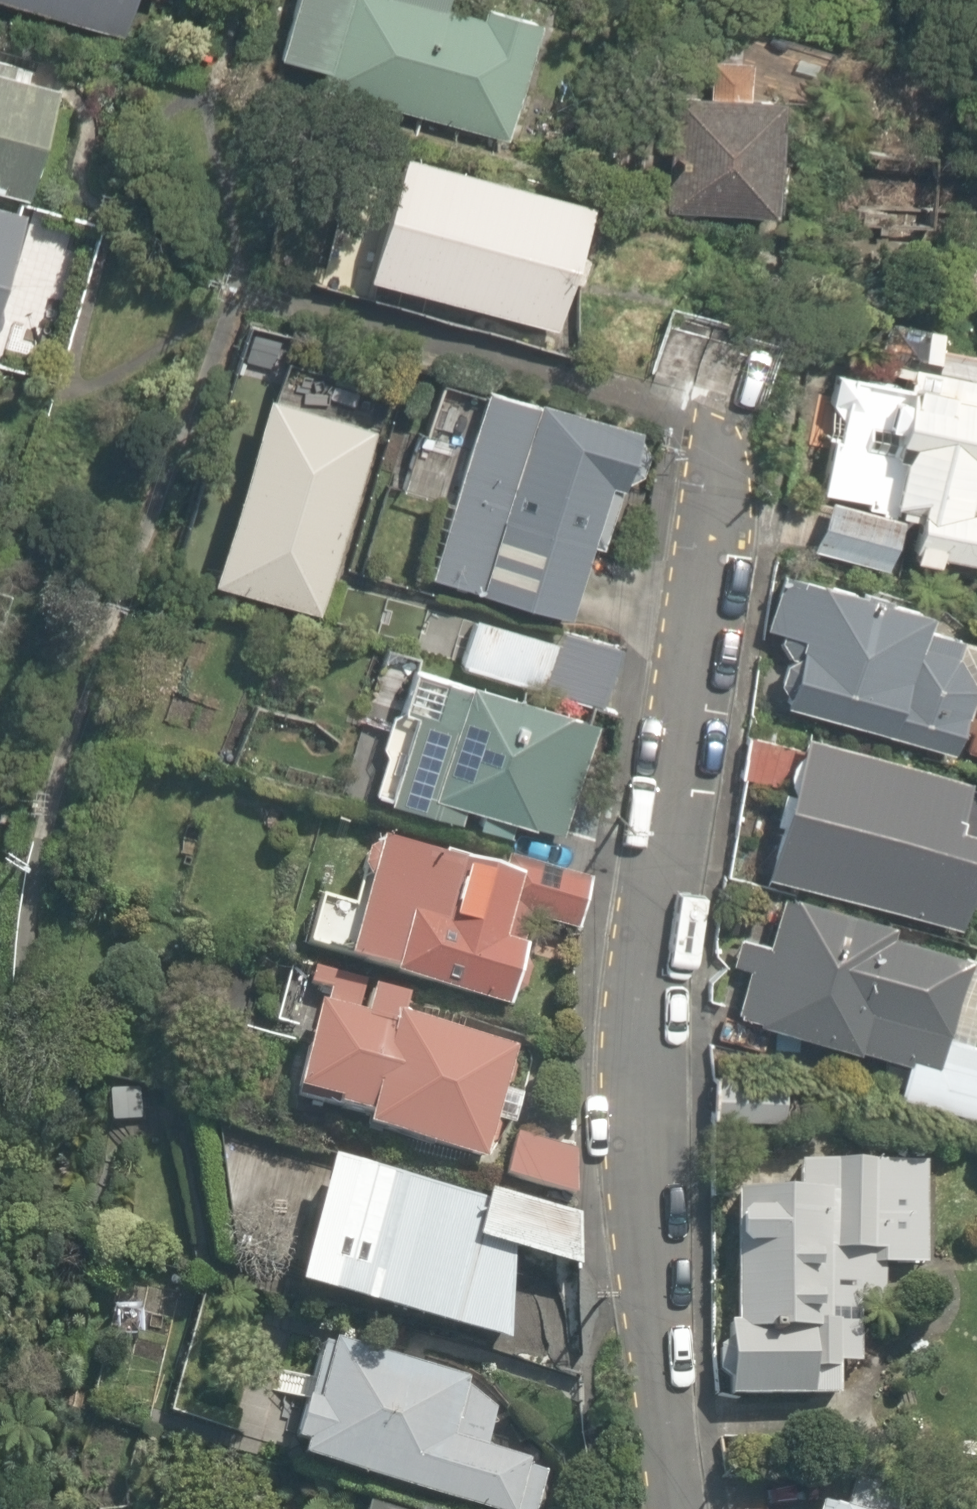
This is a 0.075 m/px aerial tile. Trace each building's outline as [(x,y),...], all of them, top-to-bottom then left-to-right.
[(107,38),(121,0),(2,0),(107,38)] [(271,61),(318,69),(313,97),(369,107),(370,98),(442,111),(440,121),(507,133),(528,18),(465,6),(466,0),(286,0),(271,61)] [(719,93),(678,91),(677,115),(663,114),(660,153),(674,154),(671,206),(776,213),(781,143),(770,142),(773,99),(794,100),(796,63),(722,58),(719,93)] [(45,117),(53,86),(21,79),(25,65),(0,59),(0,195),(19,200),(40,116),(45,117)] [(590,251),(571,245),(584,199),(388,145),(352,276),(548,330),(561,282),(580,287),(590,251)] [(0,201),(0,270),(18,206),(0,201)] [(932,567),(933,547),(976,550),(976,360),(927,357),(930,313),(829,307),(816,561),(932,567)] [(643,424),(485,382),(419,594),(522,622),(525,613),(566,624),(588,543),(609,549),(643,424)] [(376,429),(256,393),(200,575),(319,612),(376,429)] [(911,608),(804,576),(781,570),(763,632),(786,638),(767,702),(874,734),(943,754),(962,690),(976,694),(976,627),(911,608)] [(621,644),(561,626),(542,689),(602,707),(621,644)] [(591,719),(419,669),(409,701),(387,695),(370,753),(378,755),(367,794),(456,820),(460,805),(557,834),(591,719)] [(945,822),(958,776),(805,733),(765,875),(950,927),(976,831),(945,822)] [(498,1009),(518,938),(550,931),(570,936),(588,871),(505,848),(500,867),(439,850),(438,855),(363,834),(345,897),(311,888),(296,945),(382,969),(380,977),(498,1009)] [(960,1043),(965,1022),(976,1025),(976,942),(960,938),(772,886),(758,939),(742,934),(729,980),(745,985),(735,1021),(900,1066),(888,1110),(976,1134),(976,1048),(960,1043)] [(403,994),(323,973),(316,1001),(307,999),(285,1087),(332,1099),(330,1105),(356,1112),(352,1126),(474,1157),(504,1039),(399,1012),(403,994)] [(576,1142),(507,1128),(497,1178),(574,1194),(576,1142)] [(475,1194),(321,1150),(282,1280),(500,1340),(510,1252),(580,1270),(577,1213),(478,1185),(475,1194)] [(932,1156),(800,1151),(798,1188),(724,1185),(717,1399),(877,1404),(882,1267),(928,1268),(932,1156)] [(317,1359),(291,1459),(480,1507),(479,1508),(537,1508),(549,1463),(498,1451),(508,1414),(490,1409),(497,1383),(373,1351),(368,1372),(317,1359)] [(813,1497),(810,1508),(866,1508),(813,1497)]
